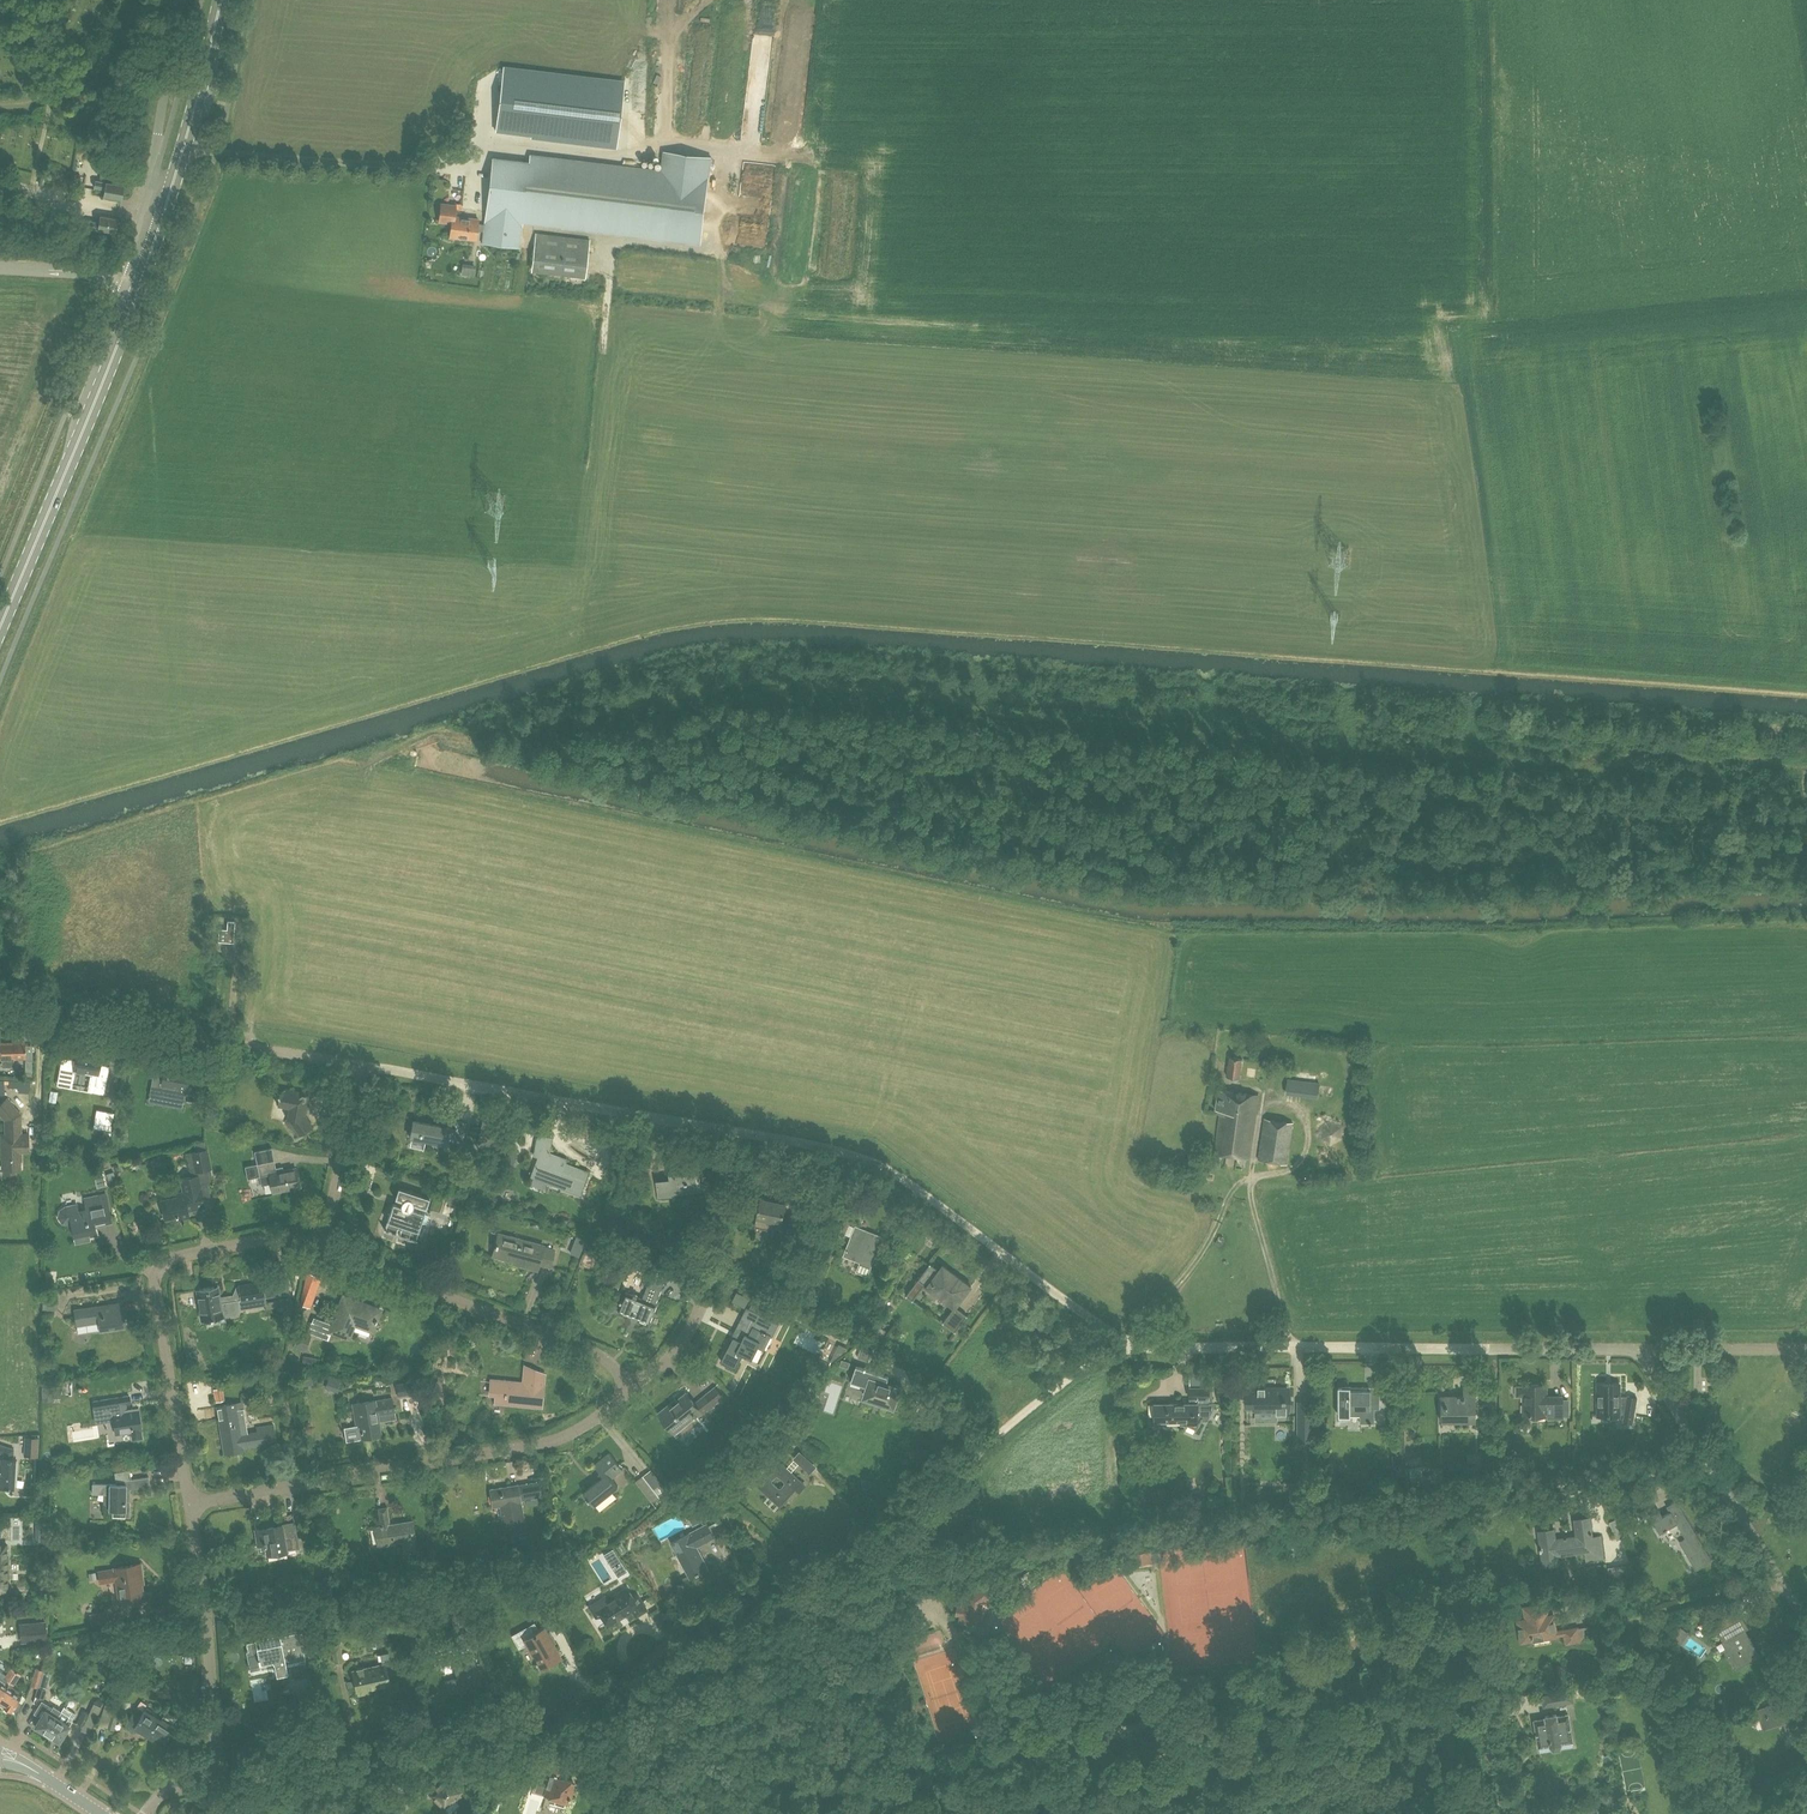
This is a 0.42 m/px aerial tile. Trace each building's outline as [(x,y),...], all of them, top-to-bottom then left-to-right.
[(506,66),(498,131),(615,146),(623,81),(506,66)] [(693,71),(692,79),(709,80),(710,72),(693,71)] [(529,162),(492,158),(484,224),(478,223),(479,219),(454,216),(455,210),(461,211),(462,204),(455,203),(454,204),(452,204),(452,205),(441,204),(439,222),(451,223),(450,237),(476,240),(477,230),(484,231),(482,243),(519,247),(522,223),(701,244),(712,156),(662,151),(660,169),(530,154),(529,162)] [(103,196),(122,199),(123,192),(124,184),(114,183),(115,174),(100,172),(99,181),(95,180),(94,187),(104,190),(103,196)] [(88,220),(87,227),(116,232),(118,218),(100,215),(99,221),(88,220)] [(741,227),(770,227),(770,219),(741,218),(741,227)] [(536,233),(531,267),(585,274),(590,241),(536,233)] [(236,942),(237,921),(230,920),(229,929),(221,928),(220,941),(236,942)] [(2,1058),(2,1067),(14,1067),(14,1058),(26,1058),(25,1042),(22,1042),(22,1036),(12,1037),(12,1042),(0,1042),(0,1058),(2,1058)] [(77,1050),(75,1060),(63,1058),(58,1084),(73,1087),(76,1071),(92,1074),(89,1090),(103,1093),(108,1066),(100,1065),(102,1055),(77,1050)] [(1227,1076),(1239,1078),(1242,1058),(1229,1056),(1227,1076)] [(154,1070),(150,1093),(159,1094),(184,1099),(201,1102),(202,1096),(204,1081),(189,1078),(190,1071),(168,1067),(167,1073),(163,1072),(154,1070)] [(9,1080),(9,1089),(18,1090),(19,1092),(30,1092),(32,1081),(9,1080)] [(1305,1094),(1306,1086),(1295,1084),(1294,1092),(1305,1094)] [(286,1088),(277,1094),(279,1096),(278,1104),(290,1106),(288,1118),(292,1124),(301,1135),(314,1126),(305,1115),(310,1092),(286,1088)] [(1249,1157),(1258,1094),(1219,1088),(1216,1108),(1222,1109),(1215,1152),(1249,1157)] [(1320,1097),(1320,1106),(1334,1106),(1334,1096),(1320,1097)] [(6,1098),(0,1104),(0,1114),(5,1120),(6,1134),(1,1134),(1,1158),(3,1157),(3,1168),(4,1168),(4,1173),(14,1173),(14,1168),(20,1168),(20,1160),(21,1160),(21,1114),(6,1098)] [(111,1131),(114,1112),(106,1111),(104,1120),(95,1119),(93,1128),(111,1131)] [(1293,1122),(1264,1118),(1258,1159),(1287,1163),(1293,1122)] [(450,1127),(446,1126),(446,1123),(441,1122),(440,1125),(414,1120),(410,1136),(447,1144),(448,1138),(462,1141),(466,1123),(457,1121),(456,1129),(450,1128),(450,1127)] [(481,1127),(478,1144),(495,1147),(498,1131),(481,1127)] [(110,1138),(111,1131),(104,1130),(102,1137),(110,1138)] [(534,1170),(531,1177),(580,1195),(583,1188),(589,1172),(566,1164),(567,1160),(550,1153),(552,1138),(537,1135),(535,1147),(534,1156),(538,1157),(534,1170)] [(506,1144),(502,1163),(513,1164),(516,1146),(506,1144)] [(207,1146),(192,1149),(196,1170),(211,1166),(207,1146)] [(296,1168),(277,1172),(275,1160),(257,1164),(262,1185),(271,1183),(273,1192),(300,1186),(296,1168)] [(673,1197),(672,1195),(701,1192),(699,1168),(669,1171),(670,1179),(656,1180),(658,1199),(673,1197)] [(166,1199),(161,1200),(163,1212),(168,1211),(169,1216),(177,1214),(178,1218),(189,1216),(188,1210),(204,1206),(203,1197),(197,1173),(191,1174),(189,1175),(179,1177),(182,1192),(178,1193),(179,1196),(166,1199)] [(479,1180),(479,1190),(493,1191),(495,1181),(479,1180)] [(395,1198),(402,1200),(402,1201),(402,1202),(401,1203),(401,1204),(401,1205),(393,1203),(385,1229),(416,1240),(422,1222),(426,1223),(429,1214),(426,1208),(430,1197),(399,1187),(395,1198)] [(61,1214),(61,1215),(61,1216),(61,1217),(61,1218),(62,1219),(62,1220),(63,1220),(63,1221),(64,1221),(64,1222),(65,1222),(66,1223),(67,1223),(68,1224),(69,1224),(70,1224),(71,1224),(72,1223),(75,1237),(90,1233),(91,1237),(97,1236),(95,1226),(93,1216),(110,1212),(106,1193),(98,1195),(85,1198),(87,1209),(79,1211),(77,1204),(66,1206),(65,1207),(64,1207),(64,1208),(63,1208),(63,1209),(62,1209),(62,1210),(61,1211),(61,1212),(61,1213),(61,1214)] [(761,1198),(754,1226),(772,1230),(774,1220),(783,1222),(783,1221),(789,1222),(789,1226),(806,1230),(809,1216),(792,1212),(791,1215),(784,1213),(786,1203),(761,1198)] [(867,1275),(883,1236),(855,1225),(855,1226),(849,1224),(851,1219),(843,1216),(835,1237),(843,1240),(846,1233),(851,1236),(844,1255),(860,1262),(857,1271),(867,1275)] [(543,1247),(544,1245),(499,1233),(493,1255),(514,1261),(513,1263),(537,1269),(539,1263),(550,1266),(554,1250),(543,1247)] [(581,1247),(585,1238),(580,1236),(576,1246),(581,1247)] [(931,1263),(918,1279),(925,1284),(927,1286),(954,1306),(943,1322),(955,1332),(968,1315),(956,1306),(972,1286),(943,1264),(939,1270),(931,1263)] [(655,1267),(643,1298),(656,1302),(662,1288),(668,1272),(655,1267)] [(263,1282),(239,1285),(239,1286),(241,1299),(241,1300),(264,1296),(265,1296),(263,1285),(263,1282)] [(277,1283),(263,1285),(265,1296),(265,1297),(279,1295),(277,1283)] [(202,1319),(222,1316),(236,1314),(240,1309),(239,1299),(220,1302),(218,1286),(197,1290),(202,1319)] [(303,1287),(299,1303),(311,1308),(317,1290),(303,1287)] [(920,1302),(926,1290),(920,1287),(914,1299),(920,1302)] [(619,1309),(619,1310),(641,1319),(647,1321),(650,1322),(657,1304),(655,1304),(656,1302),(643,1298),(626,1291),(621,1304),(619,1309)] [(737,1292),(733,1301),(745,1307),(749,1298),(737,1292)] [(59,1295),(49,1294),(43,1294),(43,1309),(58,1310),(59,1295)] [(329,1339),(332,1330),(349,1336),(354,1322),(372,1329),(380,1310),(344,1297),(334,1324),(314,1317),(308,1332),(329,1339)] [(75,1309),(77,1324),(100,1320),(101,1330),(126,1326),(122,1302),(75,1309)] [(751,1304),(749,1309),(747,1307),(741,1318),(754,1325),(753,1327),(749,1335),(745,1334),(743,1338),(742,1341),(734,1337),(729,1347),(721,1361),(736,1368),(743,1354),(752,1358),(758,1345),(760,1341),(766,1331),(772,1334),(770,1336),(772,1337),(773,1334),(778,1323),(764,1316),(767,1311),(751,1304)] [(305,1350),(310,1334),(299,1330),(293,1346),(305,1350)] [(861,1346),(872,1349),(874,1343),(867,1341),(861,1346)] [(842,1359),(840,1365),(849,1368),(851,1362),(842,1359)] [(886,1384),(889,1376),(856,1365),(851,1380),(868,1386),(865,1397),(874,1400),(873,1402),(891,1408),(892,1406),(893,1406),(897,1395),(900,1396),(902,1389),(886,1384)] [(490,1378),(489,1395),(495,1395),(494,1403),(543,1407),(545,1384),(546,1373),(528,1366),(527,1382),(522,1381),(496,1379),(490,1378)] [(1190,1403),(1155,1404),(1155,1421),(1181,1421),(1181,1423),(1188,1424),(1197,1429),(1202,1420),(1208,1420),(1217,1402),(1213,1402),(1212,1374),(1208,1374),(1209,1386),(1190,1386),(1190,1398),(1190,1403)] [(338,1390),(342,1381),(330,1376),(326,1386),(338,1390)] [(399,1398),(420,1394),(419,1384),(397,1388),(399,1398)] [(1563,1419),(1563,1398),(1547,1398),(1547,1385),(1523,1385),(1523,1386),(1516,1386),(1516,1396),(1523,1396),(1523,1415),(1547,1415),(1547,1419),(1563,1419)] [(1621,1397),(1621,1385),(1597,1385),(1597,1414),(1621,1414),(1621,1413),(1625,1413),(1623,1422),(1633,1423),(1637,1398),(1628,1396),(1628,1398),(1621,1397)] [(42,1386),(42,1400),(54,1400),(55,1386),(42,1386)] [(671,1404),(659,1413),(675,1432),(680,1428),(688,1422),(692,1426),(701,1419),(698,1416),(702,1413),(713,1404),(723,1396),(716,1386),(705,1395),(695,1403),(686,1393),(678,1399),(679,1401),(673,1406),(671,1404)] [(1277,1387),(1245,1387),(1246,1407),(1255,1406),(1255,1412),(1277,1412),(1290,1412),(1290,1386),(1277,1387)] [(1441,1396),(1441,1421),(1476,1421),(1476,1386),(1463,1386),(1463,1396),(1441,1396)] [(225,1400),(223,1387),(213,1389),(215,1401),(225,1400)] [(1380,1408),(1380,1387),(1362,1387),(1362,1390),(1351,1390),(1351,1387),(1339,1387),(1339,1415),(1360,1415),(1360,1422),(1375,1422),(1375,1408),(1380,1408)] [(116,1433),(132,1431),(133,1439),(142,1437),(138,1409),(127,1411),(125,1403),(130,1402),(129,1395),(93,1400),(95,1418),(113,1415),(116,1433)] [(831,1420),(844,1425),(853,1400),(841,1395),(831,1420)] [(357,1425),(345,1427),(347,1440),(360,1438),(381,1434),(379,1421),(378,1415),(395,1412),(394,1406),(393,1396),(375,1400),(353,1403),(357,1425)] [(253,1432),(247,1432),(242,1401),(217,1405),(225,1453),(244,1450),(243,1446),(276,1441),(273,1424),(252,1427),(253,1432)] [(422,1403),(408,1404),(410,1419),(424,1417),(422,1403)] [(1633,1431),(1643,1433),(1648,1405),(1637,1403),(1633,1431)] [(1298,1420),(1298,1440),(1317,1440),(1317,1420),(1298,1420)] [(39,1437),(25,1436),(24,1456),(37,1456),(39,1437)] [(4,1458),(1,1458),(0,1468),(0,1486),(14,1487),(16,1459),(13,1459),(13,1449),(0,1444),(0,1452),(5,1453),(5,1458),(4,1458)] [(781,1506),(796,1489),(803,1481),(776,1457),(767,1449),(744,1474),(753,1482),(754,1481),(780,1505),(781,1506)] [(800,1450),(793,1458),(799,1464),(806,1456),(800,1450)] [(618,1486),(612,1478),(623,1469),(610,1452),(595,1465),(604,1476),(584,1492),(595,1505),(618,1486)] [(1403,1455),(1393,1455),(1392,1466),(1403,1466),(1403,1455)] [(652,1469),(643,1475),(660,1497),(668,1490),(652,1469)] [(1434,1474),(1411,1477),(1412,1486),(1435,1482),(1434,1474)] [(113,1510),(113,1516),(130,1516),(130,1501),(126,1500),(127,1489),(150,1485),(149,1476),(116,1481),(117,1483),(93,1484),(92,1493),(110,1493),(110,1509),(113,1510)] [(516,1540),(515,1533),(527,1531),(518,1484),(490,1489),(493,1506),(500,1505),(505,1535),(506,1535),(507,1541),(516,1540)] [(707,1505),(717,1496),(706,1485),(696,1494),(707,1505)] [(1219,1496),(1220,1506),(1228,1506),(1227,1495),(1219,1496)] [(1659,1511),(1650,1516),(1660,1533),(1677,1523),(1686,1538),(1679,1542),(1696,1570),(1712,1561),(1676,1502),(1668,1507),(1671,1512),(1663,1517),(1659,1511)] [(417,1551),(414,1538),(416,1537),(413,1520),(391,1524),(388,1506),(378,1508),(381,1526),(375,1527),(378,1544),(401,1540),(404,1553),(417,1551)] [(1609,1520),(1615,1532),(1618,1530),(1625,1542),(1635,1537),(1631,1531),(1638,1527),(1628,1509),(1609,1520)] [(1576,1536),(1556,1538),(1554,1529),(1538,1531),(1540,1547),(1540,1551),(1541,1551),(1542,1557),(1586,1552),(1587,1561),(1604,1559),(1601,1536),(1593,1537),(1590,1517),(1574,1519),(1576,1536)] [(268,1553),(286,1550),(286,1548),(298,1546),(294,1522),(256,1529),(259,1544),(266,1543),(268,1553)] [(691,1577),(708,1568),(696,1546),(713,1537),(706,1524),(672,1542),(691,1577)] [(8,1591),(8,1557),(7,1557),(7,1545),(7,1543),(0,1543),(0,1591),(8,1591)] [(480,1563),(494,1561),(492,1553),(488,1554),(487,1548),(477,1550),(480,1563)] [(1133,1565),(1153,1562),(1151,1550),(1131,1553),(1133,1565)] [(114,1568),(99,1571),(100,1582),(116,1580),(120,1603),(144,1599),(141,1583),(143,1582),(140,1563),(114,1567),(114,1568)] [(986,1626),(988,1607),(1012,1589),(996,1568),(964,1592),(959,1622),(986,1626)] [(635,1614),(645,1608),(645,1607),(644,1608),(635,1594),(631,1596),(626,1587),(606,1600),(605,1597),(590,1607),(596,1616),(600,1613),(607,1625),(632,1609),(635,1614),(634,1614),(635,1614)] [(930,1599),(937,1606),(944,1600),(937,1592),(930,1599)] [(529,1603),(537,1617),(551,1610),(544,1596),(529,1603)] [(464,1602),(448,1607),(453,1623),(469,1618),(464,1602)] [(1581,1641),(1581,1640),(1588,1639),(1586,1626),(1578,1628),(1578,1626),(1556,1630),(1553,1614),(1548,1615),(1546,1604),(1524,1607),(1526,1619),(1518,1621),(1521,1642),(1564,1635),(1566,1644),(1581,1641)] [(1739,1610),(1713,1624),(1738,1667),(1760,1655),(1745,1629),(1749,1627),(1739,1610)] [(89,1613),(92,1626),(110,1623),(108,1611),(89,1613)] [(46,1621),(19,1623),(21,1642),(47,1640),(46,1621)] [(528,1626),(511,1635),(518,1648),(527,1643),(540,1667),(560,1656),(554,1644),(547,1632),(545,1627),(543,1625),(537,1628),(534,1622),(528,1626)] [(255,1641),(247,1642),(249,1654),(257,1653),(259,1662),(273,1659),(276,1674),(288,1672),(286,1663),(305,1659),(300,1632),(299,1632),(299,1629),(292,1631),(293,1633),(280,1636),(280,1633),(254,1638),(255,1641)] [(339,1643),(331,1644),(334,1662),(343,1660),(339,1643)] [(56,1647),(51,1646),(46,1659),(52,1661),(56,1647)] [(352,1670),(356,1691),(358,1691),(359,1694),(370,1692),(369,1688),(390,1684),(386,1663),(391,1662),(389,1651),(380,1653),(382,1664),(352,1670)] [(1606,1656),(1608,1665),(1624,1660),(1621,1651),(1606,1656)] [(923,1666),(951,1663),(950,1653),(921,1657),(923,1666)] [(15,1671),(10,1667),(0,1683),(0,1682),(0,1694),(15,1671)] [(36,1668),(31,1685),(38,1687),(38,1686),(41,1677),(43,1670),(36,1668)] [(16,1713),(22,1704),(18,1701),(21,1696),(11,1689),(20,1674),(15,1671),(0,1694),(0,1704),(9,1710),(10,1709),(16,1713)] [(293,1672),(282,1675),(284,1682),(295,1679),(293,1672)] [(189,1679),(190,1692),(197,1692),(196,1679),(189,1679)] [(38,1687),(35,1696),(44,1698),(47,1689),(46,1689),(39,1686),(38,1686),(38,1687)] [(175,1690),(170,1699),(177,1702),(183,1706),(188,1697),(175,1690)] [(1571,1691),(1556,1693),(1558,1704),(1573,1701),(1571,1691)] [(116,1699),(107,1696),(99,1723),(106,1726),(106,1727),(114,1729),(118,1715),(112,1713),(116,1699)] [(1758,1710),(1764,1728),(1785,1722),(1786,1726),(1797,1723),(1789,1699),(1779,1703),(1758,1710)] [(42,1700),(34,1713),(40,1717),(35,1725),(40,1728),(40,1731),(46,1735),(47,1733),(47,1732),(50,1728),(57,1717),(57,1716),(60,1712),(61,1710),(53,1705),(52,1707),(48,1705),(42,1700)] [(94,1703),(87,1717),(95,1720),(101,1707),(94,1703)] [(47,1733),(46,1735),(51,1738),(54,1737),(59,1741),(62,1737),(72,1720),(73,1719),(73,1718),(72,1718),(75,1713),(64,1706),(61,1710),(60,1712),(57,1716),(57,1717),(50,1728),(47,1732),(47,1733)] [(140,1730),(147,1734),(157,1717),(153,1714),(154,1712),(147,1707),(140,1718),(132,1714),(126,1724),(139,1732),(140,1730)] [(83,1710),(77,1722),(83,1725),(83,1724),(88,1713),(83,1710)] [(164,1740),(174,1725),(171,1724),(176,1717),(166,1711),(161,1719),(157,1717),(147,1734),(153,1738),(155,1735),(164,1740)] [(1546,1718),(1534,1720),(1539,1746),(1540,1751),(1554,1749),(1559,1748),(1574,1745),(1573,1741),(1568,1714),(1557,1716),(1557,1714),(1545,1716),(1546,1718)] [(1558,1751),(1547,1755),(1550,1763),(1560,1759),(1558,1751)] [(553,1771),(550,1773),(543,1771),(540,1783),(550,1786),(547,1795),(556,1798),(556,1803),(565,1806),(567,1801),(569,1802),(575,1781),(560,1777),(565,1759),(548,1754),(546,1762),(555,1765),(553,1771)] [(447,1775),(429,1792),(445,1809),(446,1809),(450,1813),(459,1804),(456,1800),(461,1796),(460,1795),(463,1792),(447,1775)] [(284,1790),(276,1803),(285,1809),(287,1805),(293,1808),(299,1799),(284,1790)] [(408,1803),(399,1794),(387,1806),(395,1813),(397,1813),(408,1803)] [(224,1809),(229,1800),(223,1797),(218,1806),(224,1809)] [(1787,1805),(1789,1812),(1806,1806),(1806,1799),(1787,1805)]
